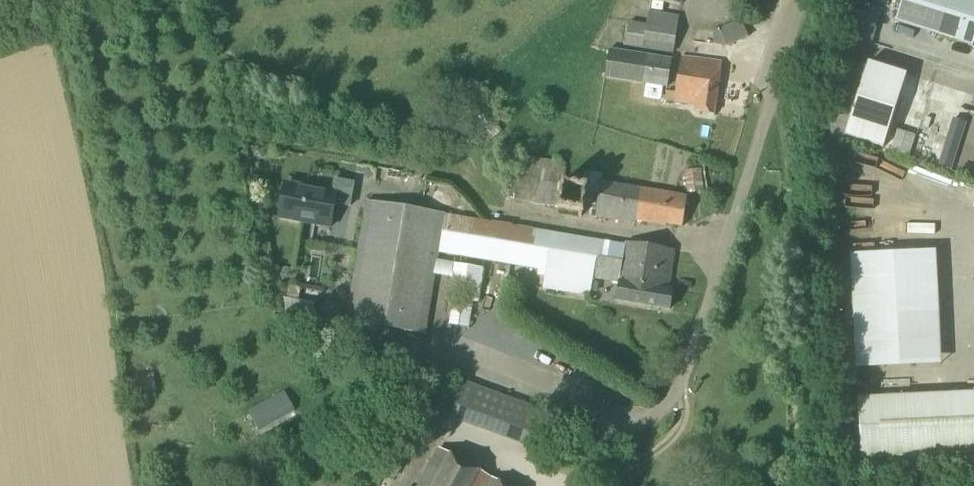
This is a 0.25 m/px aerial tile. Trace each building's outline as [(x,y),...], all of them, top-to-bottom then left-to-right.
[(897,24),(973,47),(973,0),(904,0),(897,24)] [(672,55),(678,15),(647,11),(645,24),(627,22),(623,48),(672,55)] [(747,38),(741,21),(721,29),(713,29),(712,45),(724,46),(747,38)] [(667,88),(671,58),(608,49),(604,79),(645,85),(643,99),(660,101),(662,87),(667,88)] [(714,115),(721,63),(681,57),(677,89),(666,88),(664,100),(697,105),(696,112),(714,115)] [(884,148),(907,75),(868,63),(845,136),(884,148)] [(952,118),(949,129),(962,133),(966,122),(952,118)] [(681,227),(686,197),(600,181),(602,174),(566,168),(566,164),(519,156),(512,200),(582,212),(583,203),(597,205),(595,217),(635,224),(635,221),(666,227),(666,224),(681,227)] [(350,207),(354,182),(333,179),(331,189),(283,181),(277,221),(331,230),(335,205),(350,207)] [(446,255),(452,218),(444,216),(365,203),(346,321),(425,334),(438,254),(446,255)] [(592,280),(597,241),(452,218),(446,255),(538,270),(537,276),(544,277),(542,290),(590,297),(592,280)] [(592,280),(618,283),(625,245),(597,241),(592,280)] [(941,355),(937,241),(851,244),(855,358),(941,355)] [(669,311),(674,294),(666,292),(673,252),(626,244),(617,301),(669,311)] [(478,304),(484,269),(453,264),(447,298),(478,304)] [(288,299),(298,300),(301,288),(288,286),(286,299),(288,299)] [(525,447),(539,409),(463,381),(449,420),(525,447)] [(258,432),(295,412),(283,391),(247,412),(258,432)] [(973,455),(973,394),(858,400),(861,461),(973,455)] [(439,450),(419,485),(504,485),(439,450)]
